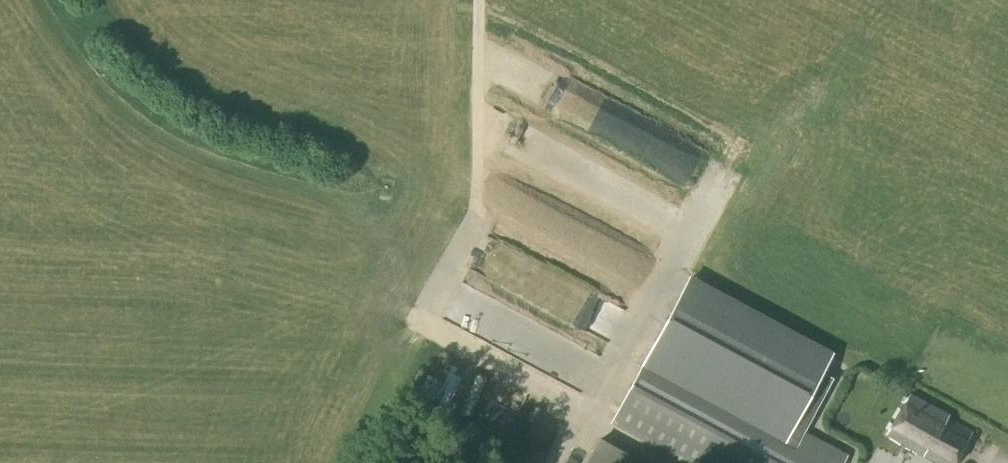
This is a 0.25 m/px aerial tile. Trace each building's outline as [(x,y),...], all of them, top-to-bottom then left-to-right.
[(691,280),(614,422),(689,462),(844,462),(848,456),(806,433),(828,392),(817,386),(833,357),(691,280)] [(972,433),(947,418),(948,416),(910,394),(887,435),(924,456),(924,455),(937,462),(955,462),(972,433)] [(598,438),(585,462),(645,462),(598,438)]
